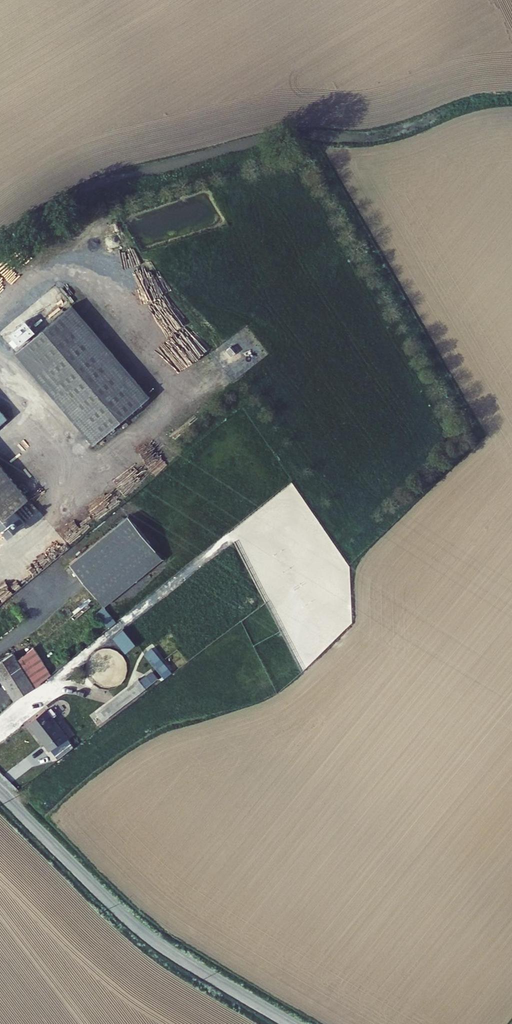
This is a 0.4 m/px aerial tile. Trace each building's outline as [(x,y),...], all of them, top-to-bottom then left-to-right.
[(74,302),(17,347),(93,444),(150,399),(74,302)] [(0,463),(0,515),(25,495),(0,463)] [(12,509),(0,518),(9,529),(21,521),(12,509)] [(124,524),(66,573),(102,615),(159,566),(124,524)] [(113,629),(102,615),(93,622),(105,636),(113,629)] [(32,659),(16,672),(12,665),(0,672),(0,693),(13,712),(29,701),(48,685),(32,659)] [(142,666),(158,686),(166,680),(149,660),(142,666)] [(94,725),(101,734),(144,700),(137,691),(94,725)] [(29,701),(13,712),(19,721),(35,710),(29,701)] [(41,716),(24,729),(45,756),(62,742),(41,716)]
